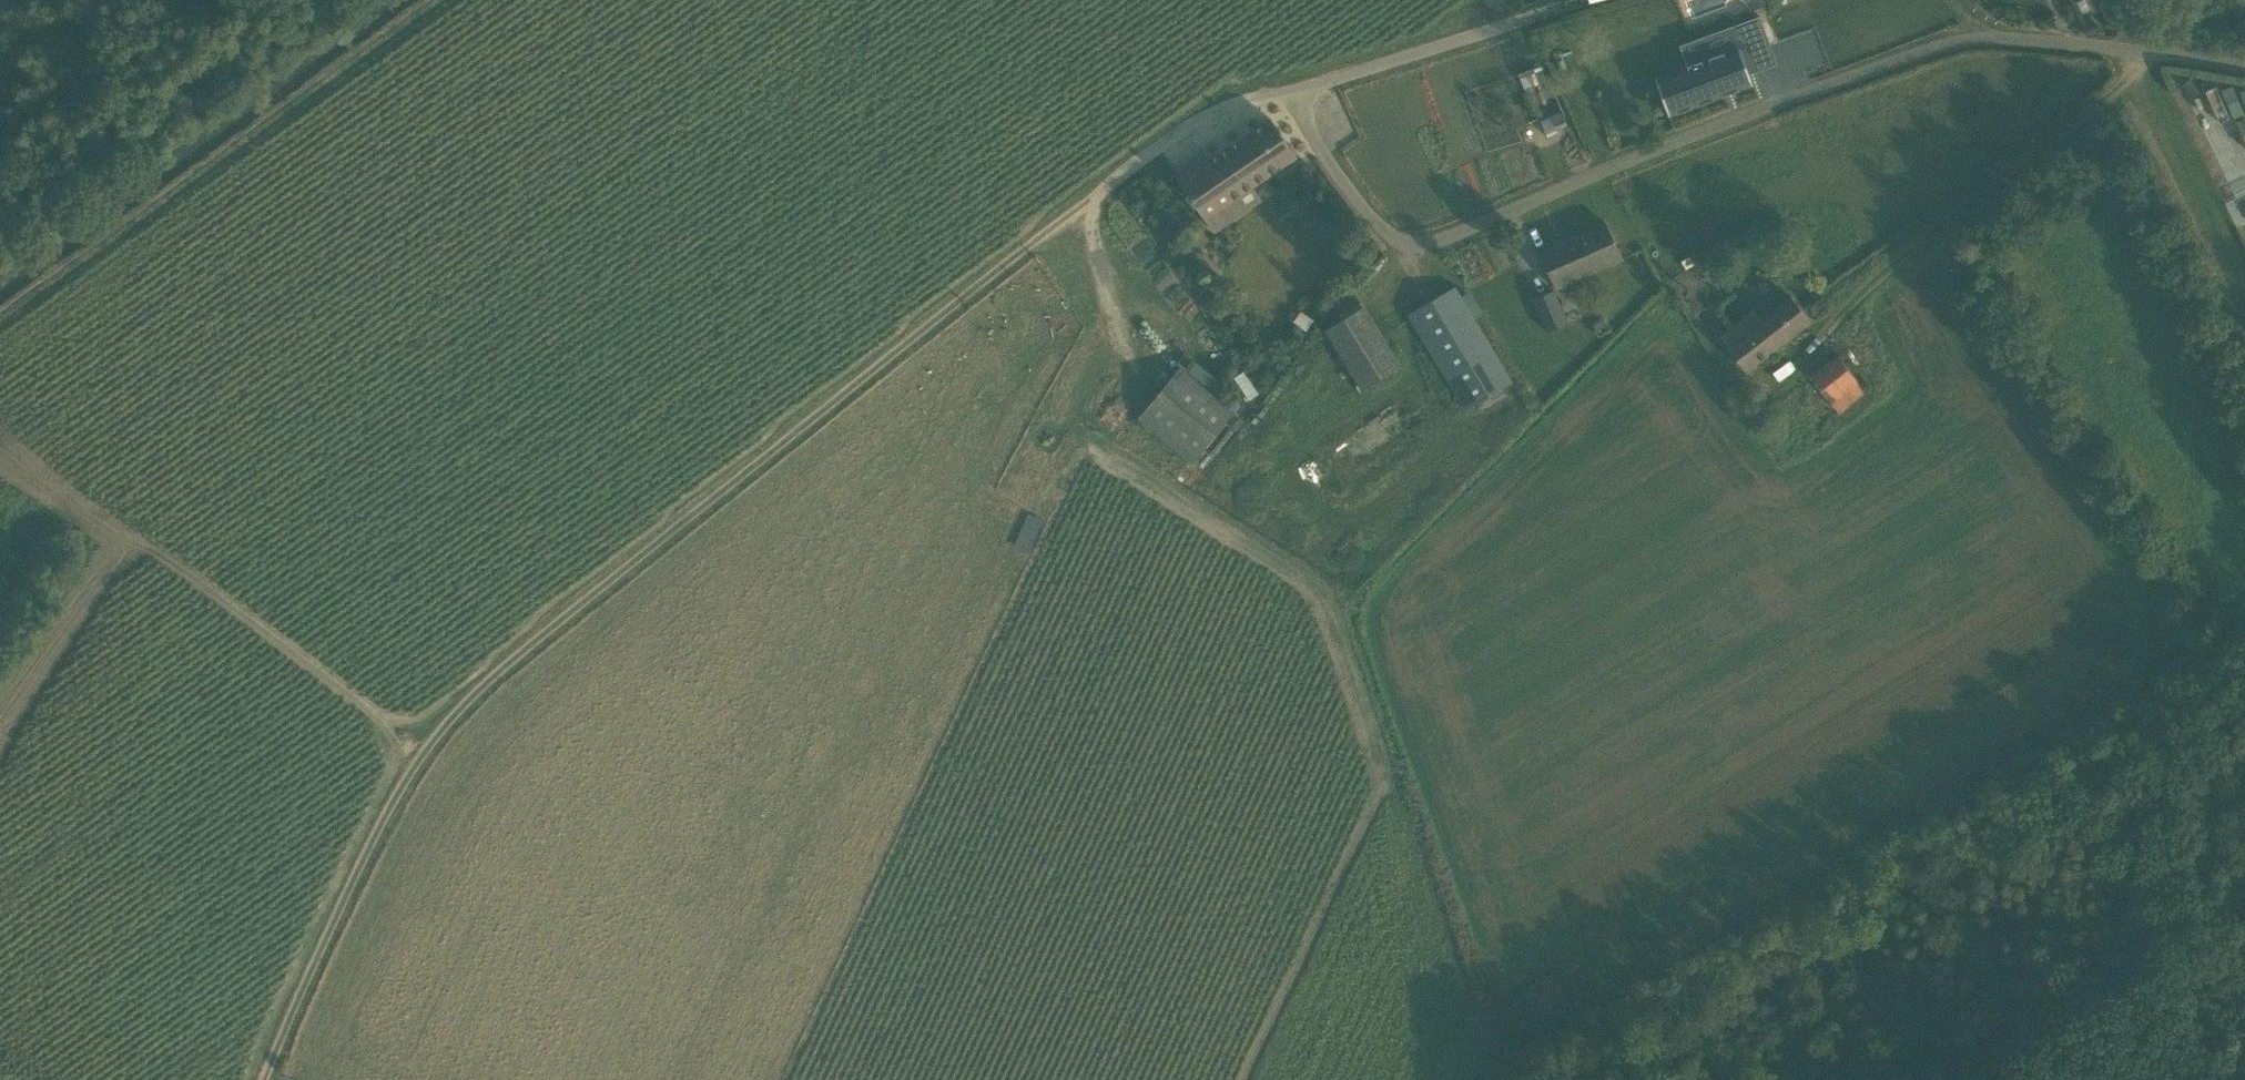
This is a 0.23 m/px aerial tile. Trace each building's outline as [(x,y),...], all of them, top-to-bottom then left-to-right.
[(1808,5),(1806,0),(1779,0),(1783,13),(1808,5)] [(1759,15),(1737,24),(1747,52),(1770,43),(1759,15)] [(1687,66),(1655,78),(1669,115),(1753,84),(1749,74),(1739,46),(1687,66)] [(1207,155),(1176,176),(1205,217),(1252,185),(1296,155),(1272,119),(1211,160),(1207,155)] [(2244,187),(2244,155),(2232,160),(2242,188),(2244,187)] [(1623,259),(1606,222),(1540,252),(1556,288),(1623,259)] [(1454,286),(1409,314),(1467,409),(1512,382),(1454,286)] [(1533,299),(1547,331),(1553,343),(1573,334),(1553,290),(1533,299)] [(1747,372),(1811,321),(1791,296),(1762,319),(1754,310),(1719,337),(1747,372)] [(1365,306),(1323,332),(1360,391),(1401,366),(1365,306)] [(1839,356),(1797,388),(1807,402),(1824,423),(1865,391),(1839,356)] [(1194,462),(1235,412),(1179,367),(1139,417),(1194,462)] [(1033,552),(1044,516),(1028,511),(1016,547),(1033,552)]
